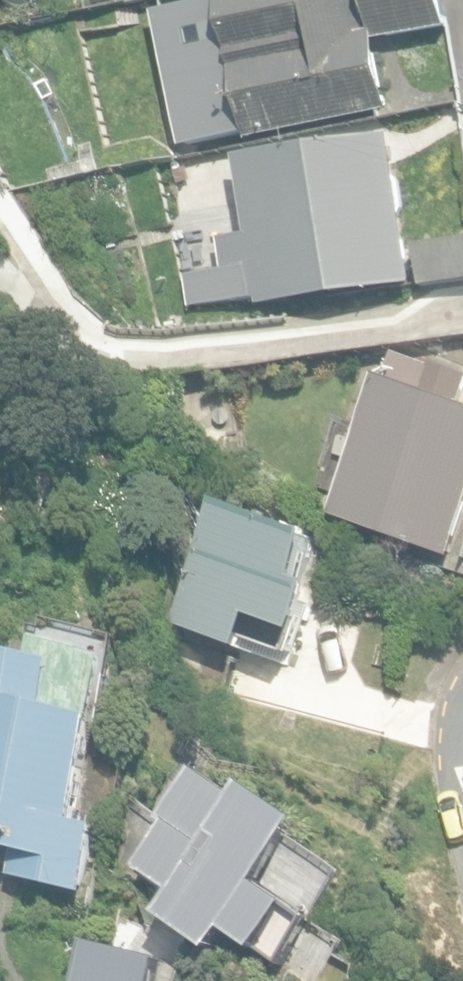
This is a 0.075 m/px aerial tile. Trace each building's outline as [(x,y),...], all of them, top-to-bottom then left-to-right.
[(373,31),(368,32),(362,0),(211,0),(160,8),(186,144),(249,132),(250,137),(392,109),(378,38),(376,30),(373,31)] [(373,31),(376,30),(378,38),(448,26),(444,0),(367,0),(373,31)] [(185,276),(192,306),(259,297),(260,305),(416,283),(395,134),(240,156),(251,233),(221,237),(225,269),(184,275),(185,276)] [(167,163),(172,194),(215,187),(210,156),(167,163)] [(423,284),(462,279),(462,237),(418,243),(423,284)] [(453,557),(462,527),(462,376),(399,354),(391,377),(382,374),(333,515),(453,557)] [(43,477),(36,506),(51,509),(59,481),(43,477)] [(183,626),(247,649),(258,617),(304,633),(321,584),(309,580),(324,536),(227,501),(183,625),(183,626)] [(89,893),(105,826),(79,820),(103,718),(112,681),(118,657),(40,638),(36,655),(0,646),(0,843),(19,848),(12,874),(89,893)] [(252,803),(201,770),(163,819),(170,826),(144,871),(178,896),(167,915),(222,952),(237,931),(286,967),(353,873),(302,837),(314,825),(259,788),(252,803)] [(93,944),(83,980),(164,980),(168,964),(93,944)]
